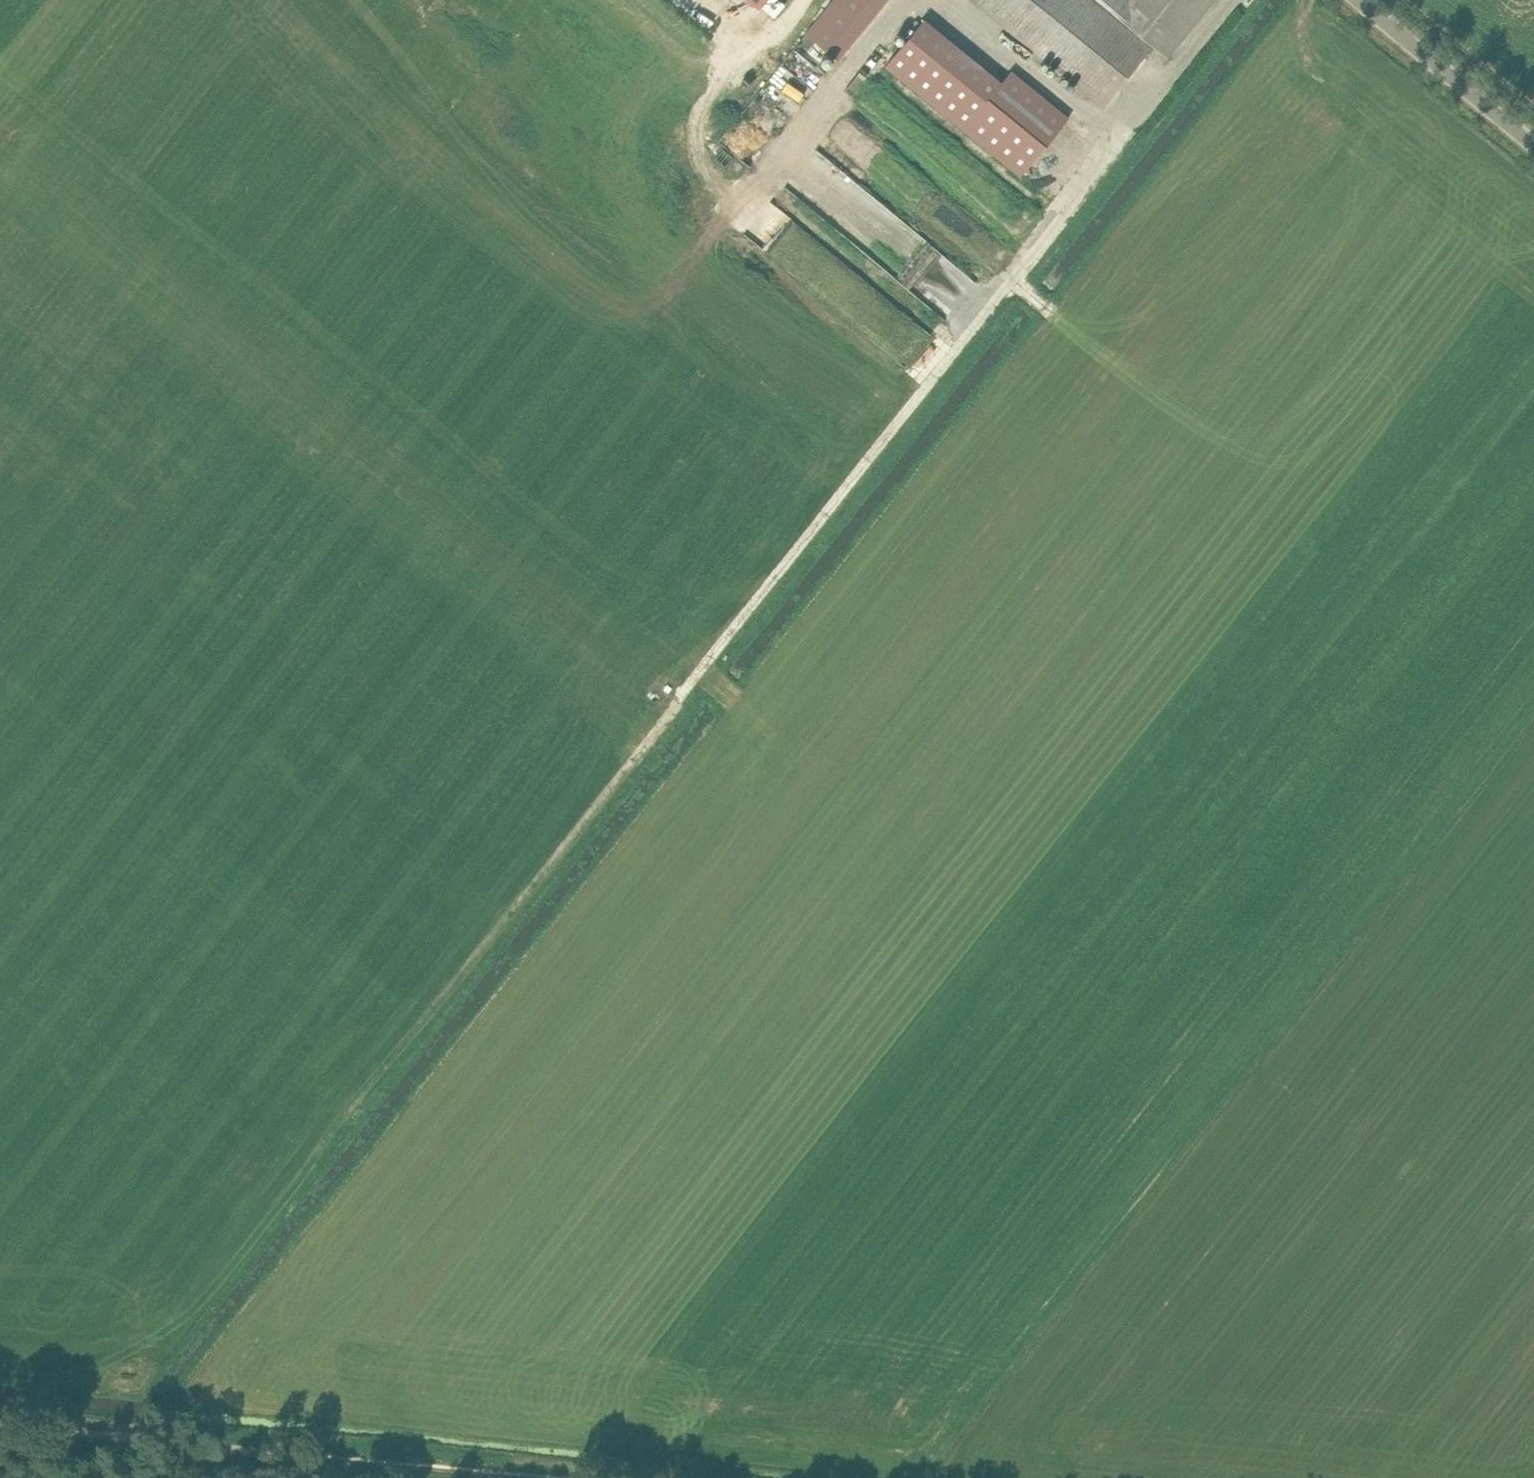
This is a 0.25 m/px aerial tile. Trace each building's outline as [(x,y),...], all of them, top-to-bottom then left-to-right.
[(839,60),(887,0),(832,0),(805,33),(839,60)] [(1103,104),(1152,44),(1167,57),(1204,11),(1206,8),(1207,6),(1209,3),(1210,0),(1150,0),(1151,3),(1144,8),(1134,0),(976,0),(1103,104)] [(924,17),(885,66),(1021,177),(1071,117),(1011,68),(1002,80),(924,17)]
